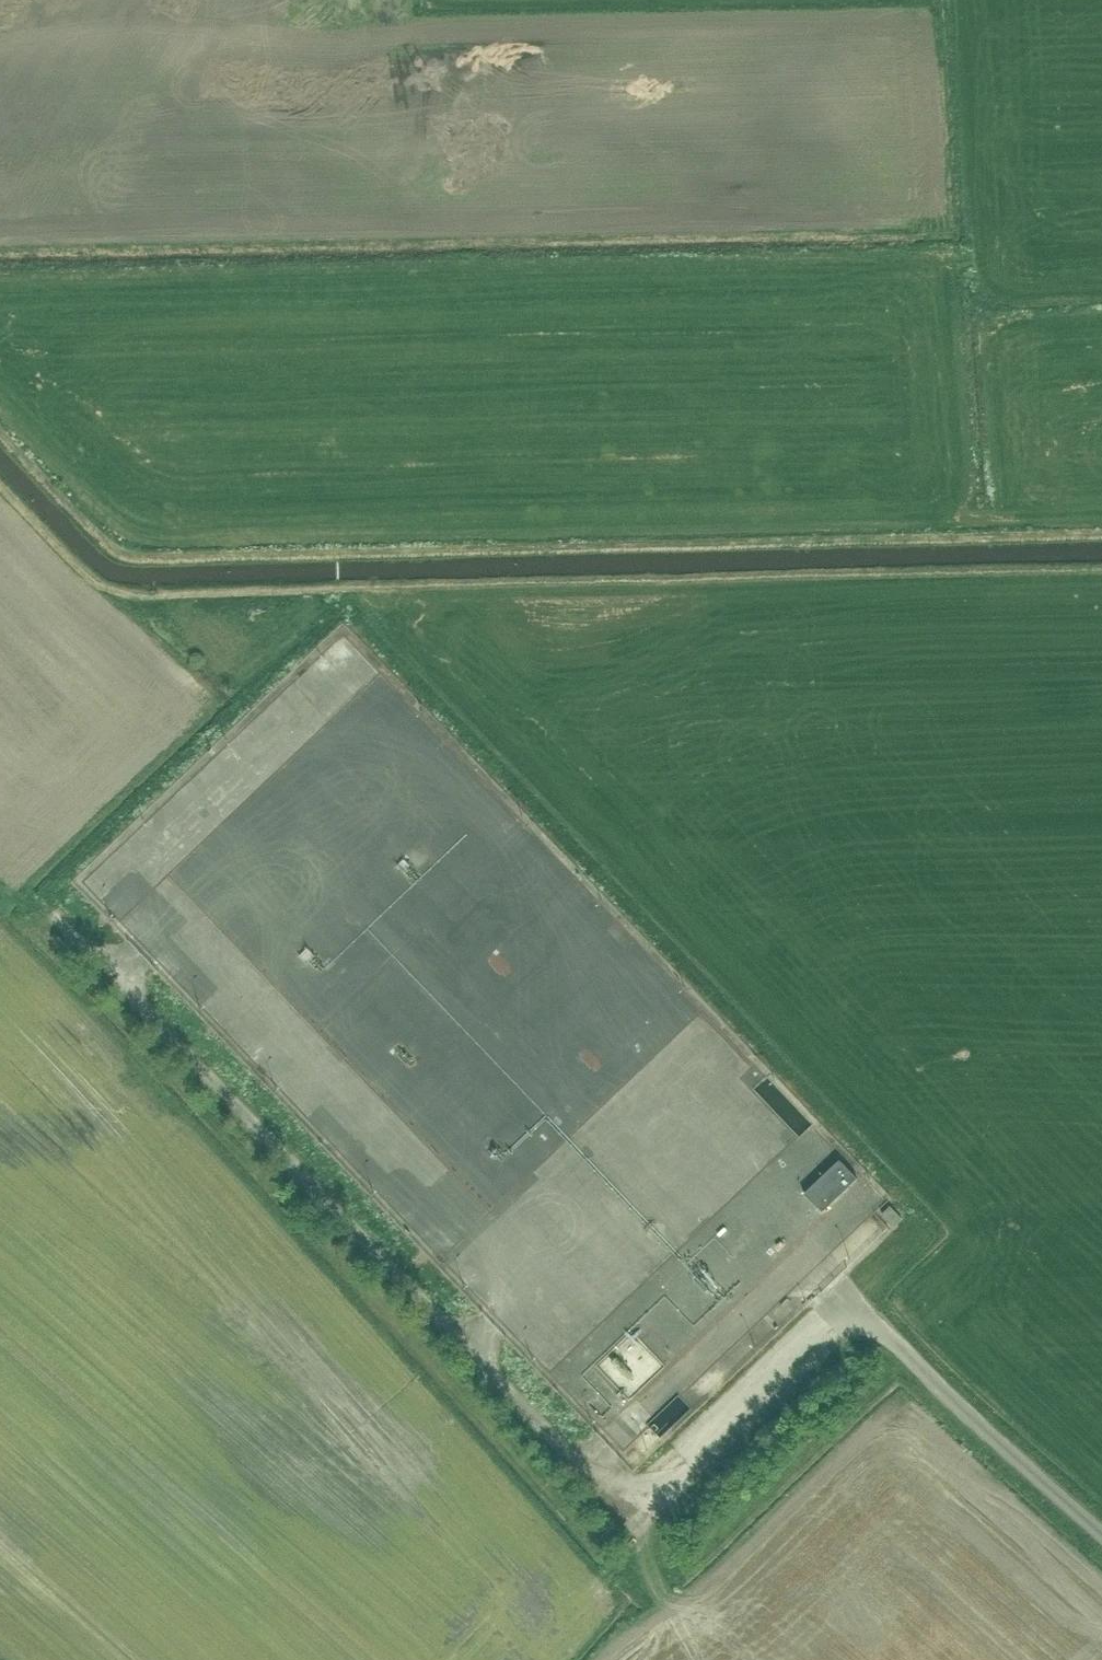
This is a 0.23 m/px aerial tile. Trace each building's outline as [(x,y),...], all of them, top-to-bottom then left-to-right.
[(858,1178),(840,1159),(804,1193),(822,1212),(858,1178)] [(903,1218),(890,1205),(882,1213),(895,1226),(903,1218)] [(684,1395),(654,1424),(667,1437),(697,1408),(684,1395)]
